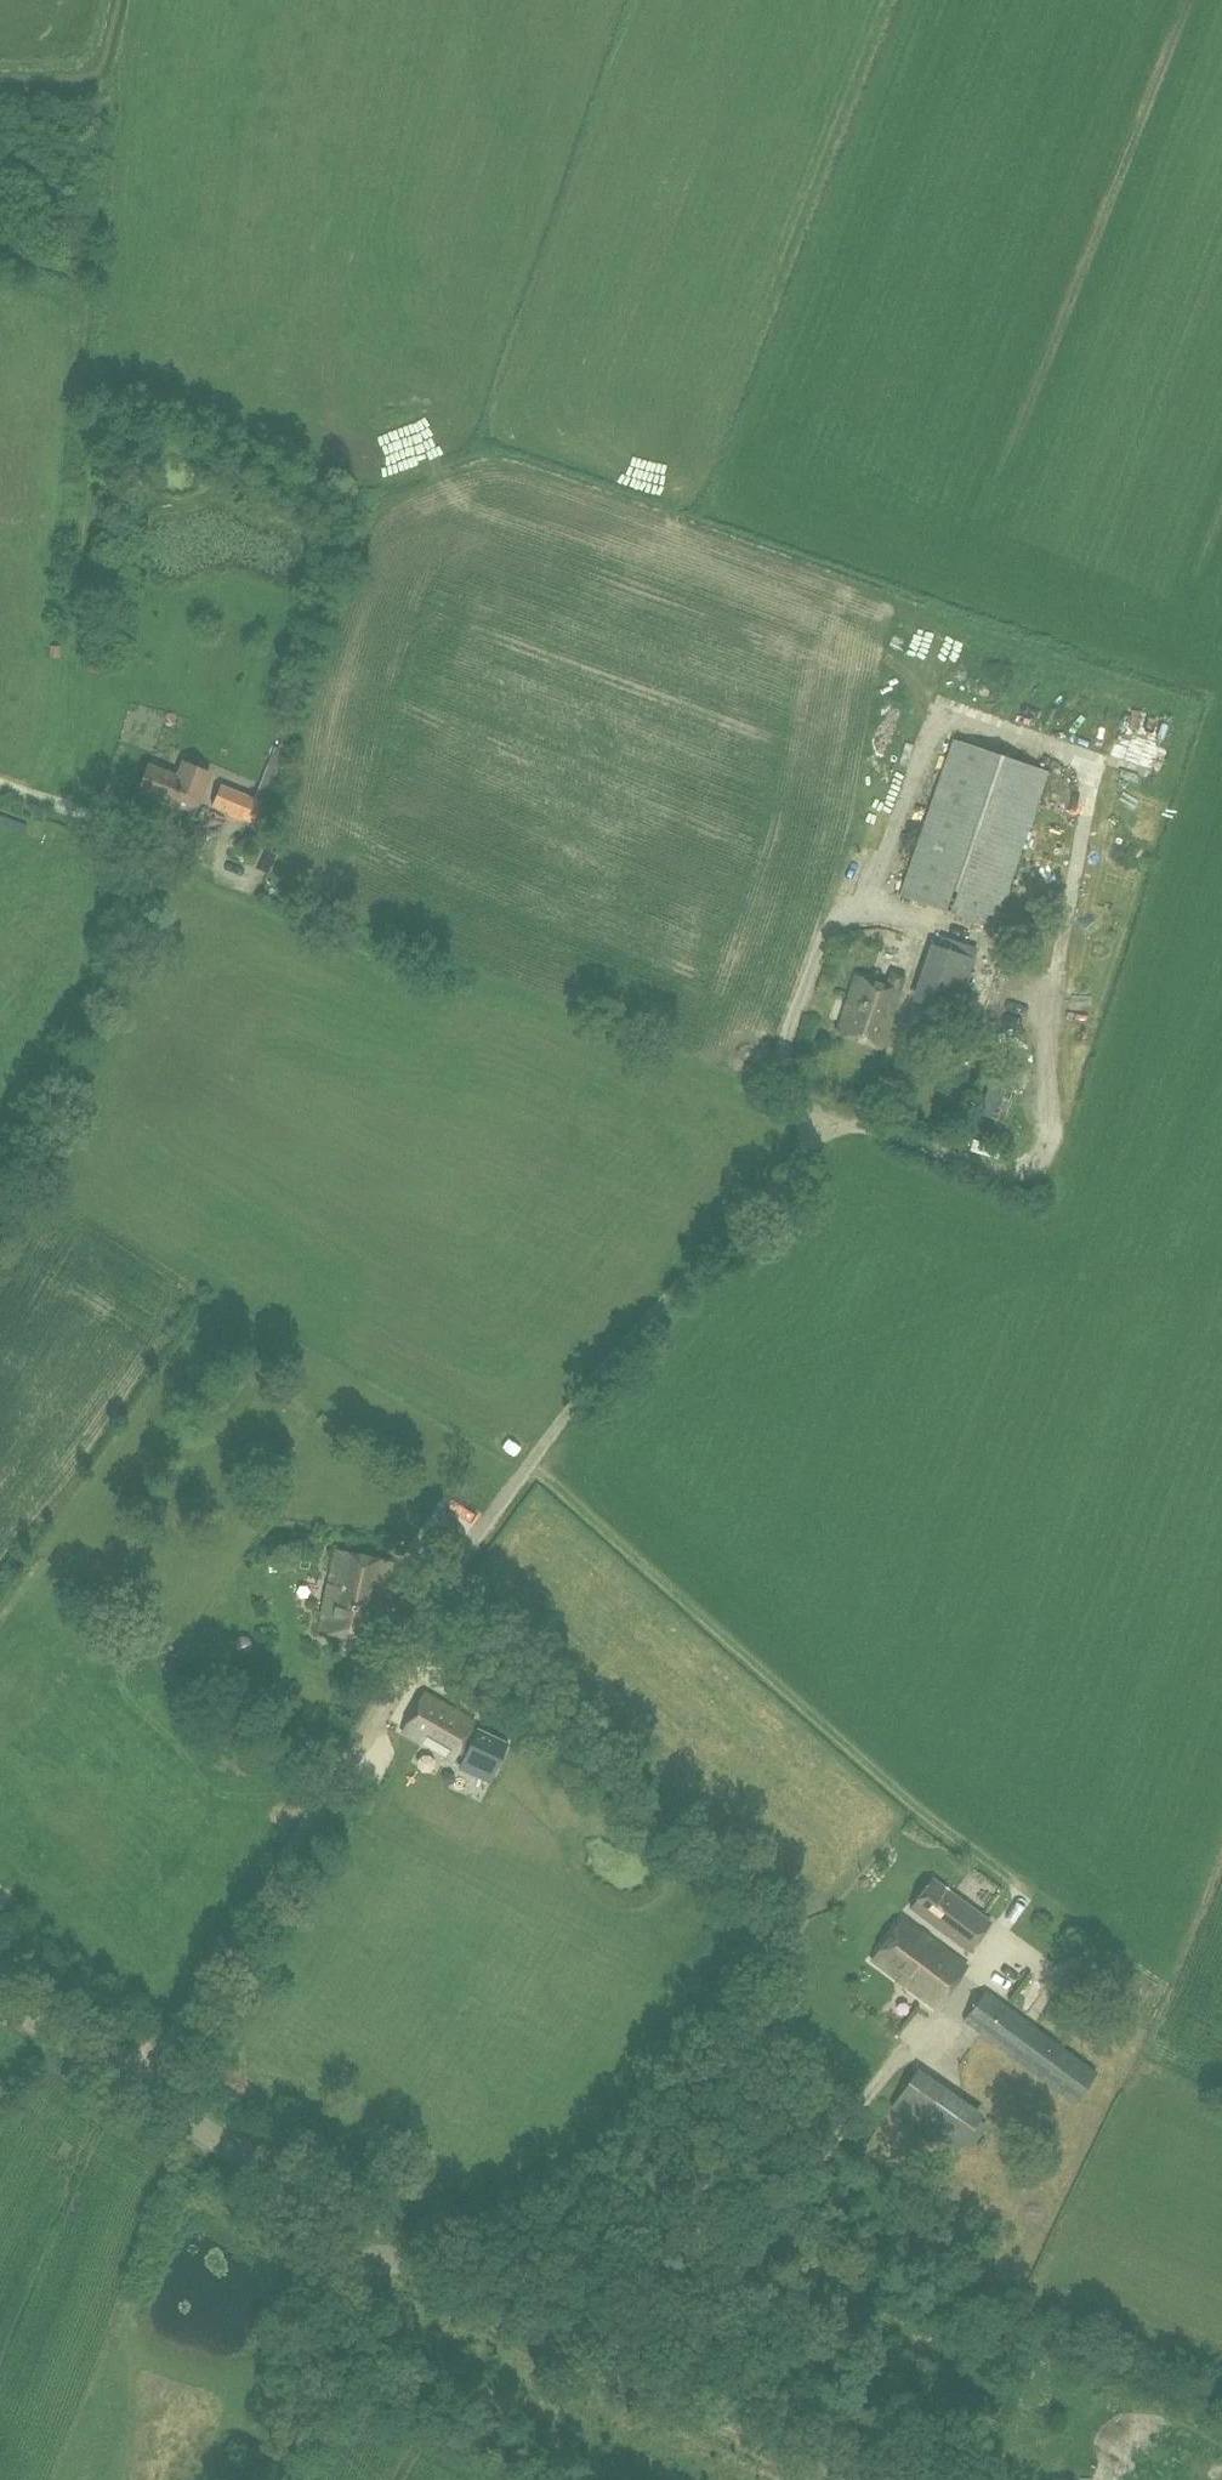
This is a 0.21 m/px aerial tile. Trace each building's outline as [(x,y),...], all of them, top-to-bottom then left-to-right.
[(954,739),(900,895),(994,928),(1048,771),(954,739)] [(277,792),(284,769),(290,753),(276,748),(270,764),(255,798),(221,784),(212,805),(263,826),(277,792)] [(138,790),(174,803),(194,811),(209,771),(182,761),(177,776),(147,765),(138,790)] [(276,839),(260,832),(247,862),(262,869),(276,839)] [(876,887),(887,891),(895,871),(884,867),(876,887)] [(918,939),(900,1011),(952,1024),(970,952),(918,939)] [(857,974),(838,1034),(881,1048),(905,976),(892,972),(888,985),(857,974)] [(1001,1138),(1008,1123),(963,1105),(957,1121),(1001,1138)] [(965,1139),(961,1152),(996,1162),(1000,1149),(965,1139)] [(392,1562),(336,1550),(320,1631),(370,1641),(374,1618),(381,1619),(392,1562)] [(475,1722),(424,1693),(402,1733),(453,1762),(475,1722)] [(911,1907),(927,1919),(970,1951),(991,1922),(933,1878),(911,1907)] [(967,1966),(930,1939),(902,1918),(870,1960),(935,2008),(967,1966)] [(1097,2073),(998,2000),(986,1991),(964,2021),(1075,2102),(1097,2073)]
